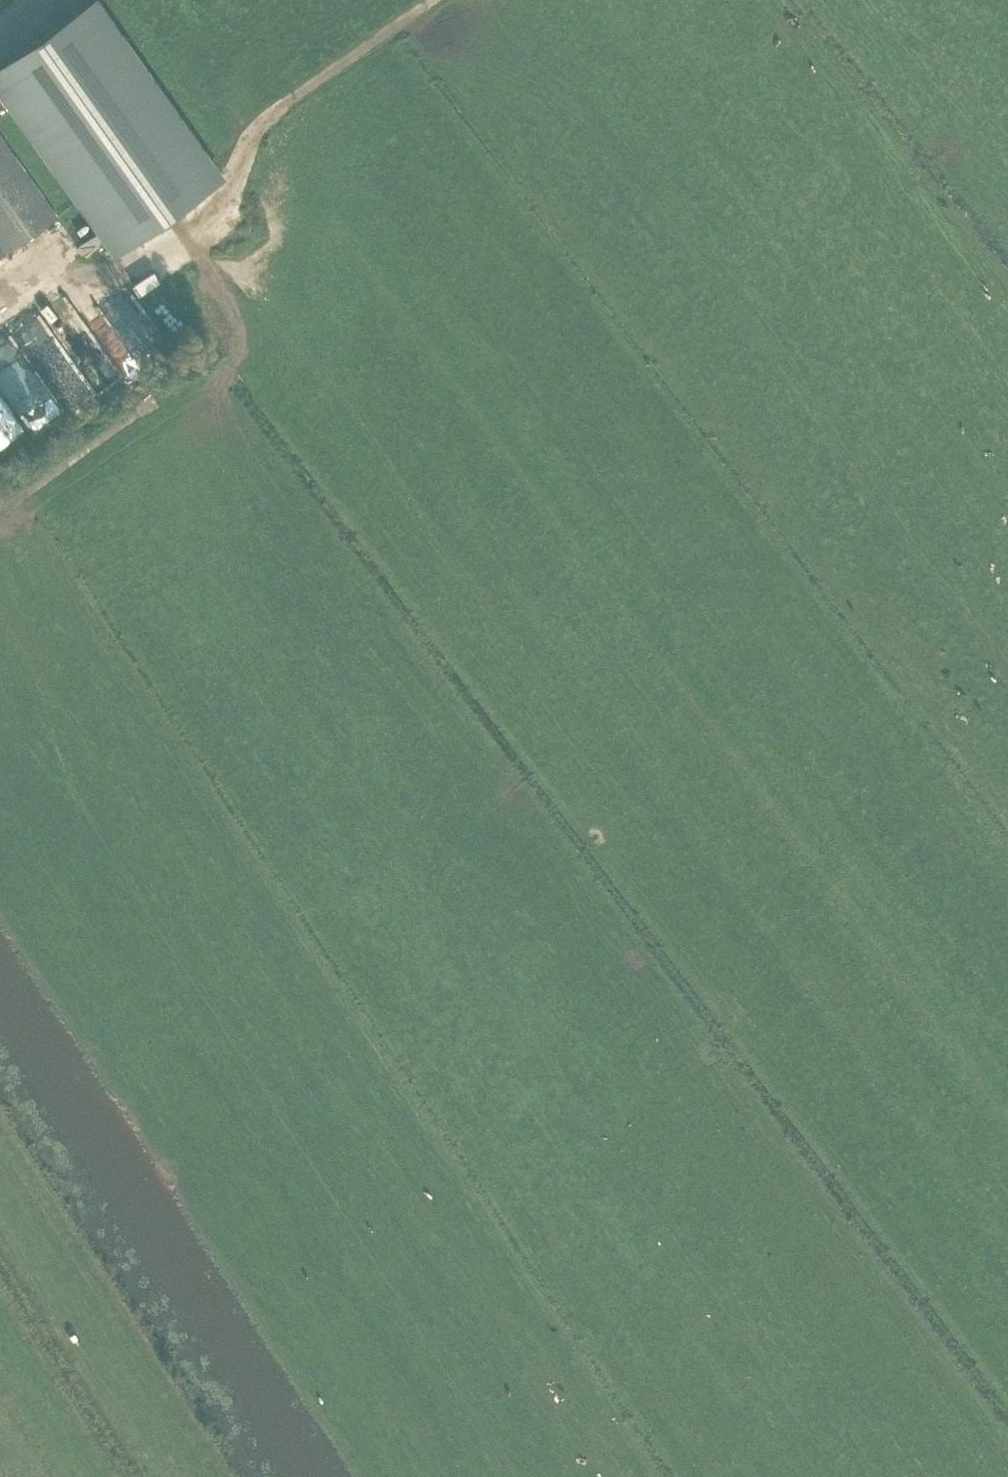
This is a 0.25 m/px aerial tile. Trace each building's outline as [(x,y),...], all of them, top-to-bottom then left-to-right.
[(121,253),(224,178),(94,0),(0,69),(0,87),(121,253)] [(7,251),(57,215),(0,135),(0,256),(7,251)] [(32,306),(99,393),(127,372),(60,285),(32,306)] [(34,426),(63,406),(7,325),(0,330),(0,378),(34,426)]
